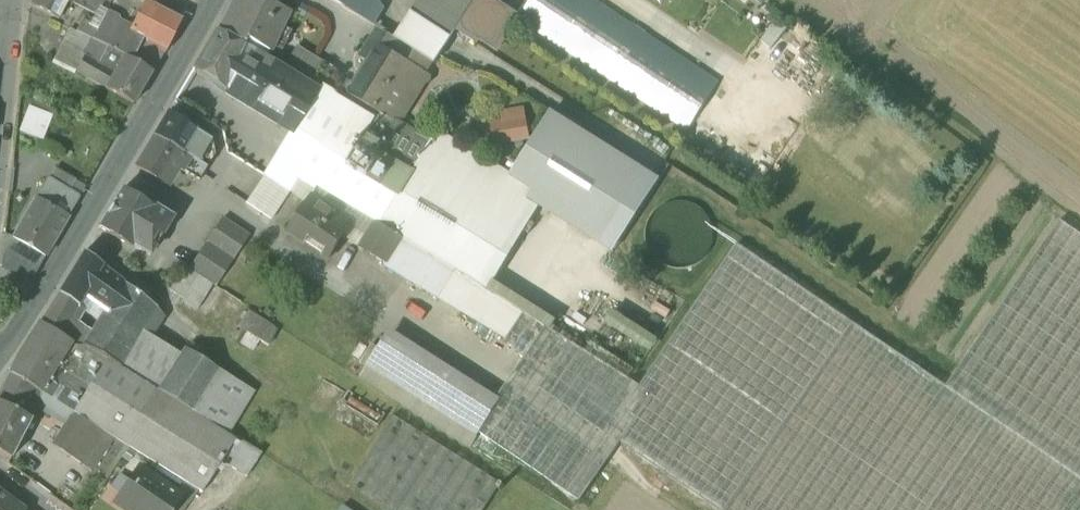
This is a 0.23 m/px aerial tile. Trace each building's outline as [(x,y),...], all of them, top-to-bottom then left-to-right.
[(67,1),(68,0),(32,0),(29,5),(58,19),(67,1)] [(140,15),(110,0),(68,0),(67,1),(103,20),(104,18),(131,32),(140,15)] [(140,15),(146,2),(142,0),(110,0),(140,15)] [(266,56),(268,54),(288,14),(260,0),(236,0),(221,31),(266,56)] [(358,15),(366,3),(368,0),(334,0),(335,1),(341,5),(353,12),(358,15)] [(471,6),(462,0),(422,0),(396,39),(408,46),(434,63),(471,6)] [(475,43),(501,2),(497,0),(477,0),(457,32),(459,33),(475,43)] [(687,132),(720,82),(597,0),(530,0),(517,19),(687,132)] [(164,51),(180,20),(146,2),(140,15),(131,32),(130,34),(143,40),(164,51)] [(756,5),(743,19),(774,47),(787,33),(756,5)] [(93,40),(123,56),(132,60),(143,40),(130,34),(131,32),(104,18),(103,20),(99,28),(93,40)] [(77,32),(93,40),(99,28),(83,20),(77,32)] [(379,44),(401,58),(408,46),(396,39),(379,28),(372,40),(379,44)] [(64,40),(86,53),(93,40),(77,32),(70,29),(64,40)] [(194,70),(265,113),(288,73),(284,71),(265,59),(217,31),(194,70)] [(123,56),(93,40),(86,53),(84,57),(76,72),(86,78),(95,63),(113,74),(123,56)] [(131,61),(151,73),(164,51),(143,40),(132,60),(131,61)] [(361,57),(369,61),(379,44),(372,40),(361,57)] [(401,58),(379,44),(369,61),(349,93),(389,118),(390,116),(403,95),(412,101),(424,81),(425,82),(429,75),(401,58)] [(288,73),(304,83),(317,61),(297,49),(284,71),(288,73)] [(131,61),(132,60),(123,56),(113,74),(95,63),(86,78),(104,88),(133,105),(151,73),(131,61)] [(265,113),(293,130),(318,91),(304,83),(288,73),(265,113)] [(342,105),(318,91),(293,130),(282,148),(308,163),(325,173),(317,186),(375,221),(404,238),(457,270),(479,283),(529,198),(535,189),(511,175),(449,138),(433,142),(390,116),(389,118),(349,93),(342,105)] [(21,131),(45,140),(54,114),(31,105),(21,131)] [(551,112),(511,175),(535,189),(529,198),(539,204),(539,205),(591,238),(632,175),(624,157),(551,112)] [(180,152),(207,168),(214,156),(211,140),(168,113),(154,137),(180,152)] [(198,182),(207,168),(180,152),(154,137),(136,166),(137,167),(137,168),(165,185),(176,168),(198,182)] [(314,185),(317,186),(325,173),(308,163),(282,148),(275,159),(280,162),(279,164),(300,177),(314,185)] [(644,170),(624,157),(632,175),(591,238),(598,242),(644,170)] [(265,176),(290,192),(300,177),(279,164),(280,162),(275,159),(264,176),(265,176)] [(48,180),(68,192),(74,181),(54,169),(48,180)] [(246,203),(271,220),(290,192),(265,176),(264,176),(246,203)] [(44,257),(45,257),(79,198),(68,192),(48,180),(47,179),(12,239),(14,240),(44,257)] [(344,236),(360,246),(375,221),(317,186),(314,185),(307,195),(312,198),(312,197),(352,224),(344,236)] [(131,247),(132,245),(153,210),(152,209),(121,191),(99,228),(131,247)] [(308,242),(331,257),(344,236),(352,224),(312,197),(312,198),(289,232),(307,243),(308,242)] [(489,290),(539,205),(539,204),(529,198),(479,283),(489,290)] [(664,206),(654,214),(648,225),(646,238),(650,251),(658,261),(670,267),(683,268),(695,264),(705,256),(712,244),(713,232),(709,219),(701,209),(689,203),(676,202),(664,206)] [(154,206),(152,209),(153,210),(132,245),(144,252),(156,233),(162,237),(172,219),(170,218),(154,206)] [(214,231),(207,242),(233,260),(249,236),(223,219),(217,227),(214,231)] [(360,246),(389,263),(404,238),(375,221),(360,246)] [(947,387),(1079,478),(1079,234),(1060,221),(947,387)] [(156,233),(144,252),(150,256),(162,237),(156,233)] [(386,267),(439,299),(457,270),(404,238),(389,263),(386,267)] [(2,268),(23,282),(35,272),(44,257),(14,240),(4,258),(2,268)] [(207,242),(188,270),(197,275),(213,285),(215,287),(233,260),(207,242)] [(330,258),(331,257),(308,242),(307,243),(330,258)] [(947,387),(738,244),(641,386),(631,379),(555,332),(546,327),(525,357),(498,398),(489,411),(493,413),(480,433),(580,501),(620,443),(718,509),(1079,509),(1079,478),(947,387)] [(78,307),(84,298),(102,267),(84,253),(59,294),(78,307)] [(125,284),(102,267),(84,298),(104,311),(103,313),(108,316),(116,305),(112,301),(125,284)] [(169,290),(184,299),(197,275),(188,270),(187,269),(169,290)] [(439,299),(507,338),(523,312),(489,290),(479,283),(457,270),(439,299)] [(213,285),(197,275),(184,299),(182,301),(197,310),(213,285)] [(83,344),(120,367),(140,334),(157,308),(125,284),(112,301),(116,305),(108,316),(103,313),(88,336),(83,344)] [(59,294),(52,306),(71,318),(78,307),(59,294)] [(83,345),(83,344),(88,336),(69,322),(71,318),(52,306),(40,324),(76,345),(78,342),(83,345)] [(621,307),(611,324),(657,351),(667,334),(621,307)] [(237,327),(268,346),(277,331),(247,312),(237,327)] [(546,327),(523,312),(507,338),(505,343),(525,357),(546,327)] [(40,324),(18,359),(49,378),(82,399),(94,380),(114,392),(127,371),(119,367),(120,367),(83,344),(83,345),(78,342),(76,345),(40,324)] [(382,392),(470,448),(480,433),(493,413),(489,411),(498,398),(391,330),(382,343),(405,357),(382,392)] [(151,385),(161,392),(182,358),(140,334),(120,367),(119,367),(127,371),(151,385)] [(360,378),(382,392),(405,357),(382,343),(360,378)] [(187,350),(182,358),(161,392),(171,398),(189,410),(191,411),(217,369),(187,350)] [(40,392),(49,378),(18,359),(11,374),(40,392)] [(217,369),(191,411),(206,420),(232,379),(217,369)] [(127,371),(114,392),(176,430),(189,410),(171,398),(161,392),(151,385),(127,371)] [(31,419),(37,407),(44,395),(40,392),(11,374),(0,394),(0,402),(31,419)] [(206,420),(222,430),(248,389),(232,379),(206,420)] [(191,411),(189,410),(176,430),(114,392),(94,380),(82,399),(73,413),(91,424),(103,432),(112,437),(128,447),(183,482),(198,491),(203,494),(222,463),(236,438),(234,437),(222,430),(206,420),(191,411)] [(342,403),(379,426),(386,415),(350,391),(342,403)] [(44,395),(37,407),(66,425),(73,413),(44,395)] [(10,459),(31,419),(0,402),(0,453),(10,459)] [(53,444),(71,456),(91,424),(73,413),(66,425),(59,436),(53,444)] [(388,509),(484,509),(498,488),(501,490),(505,486),(501,483),(394,415),(349,485),(388,509)] [(103,432),(91,424),(71,456),(83,463),(103,432)] [(112,437),(103,432),(83,463),(92,469),(112,437)] [(222,463),(247,478),(261,454),(236,438),(222,463)] [(131,509),(168,509),(170,507),(178,495),(175,493),(142,470),(120,502),(131,509)] [(174,509),(184,509),(198,491),(183,482),(175,493),(178,495),(170,507),(174,509)] [(0,491),(0,509),(25,509),(0,491)]
